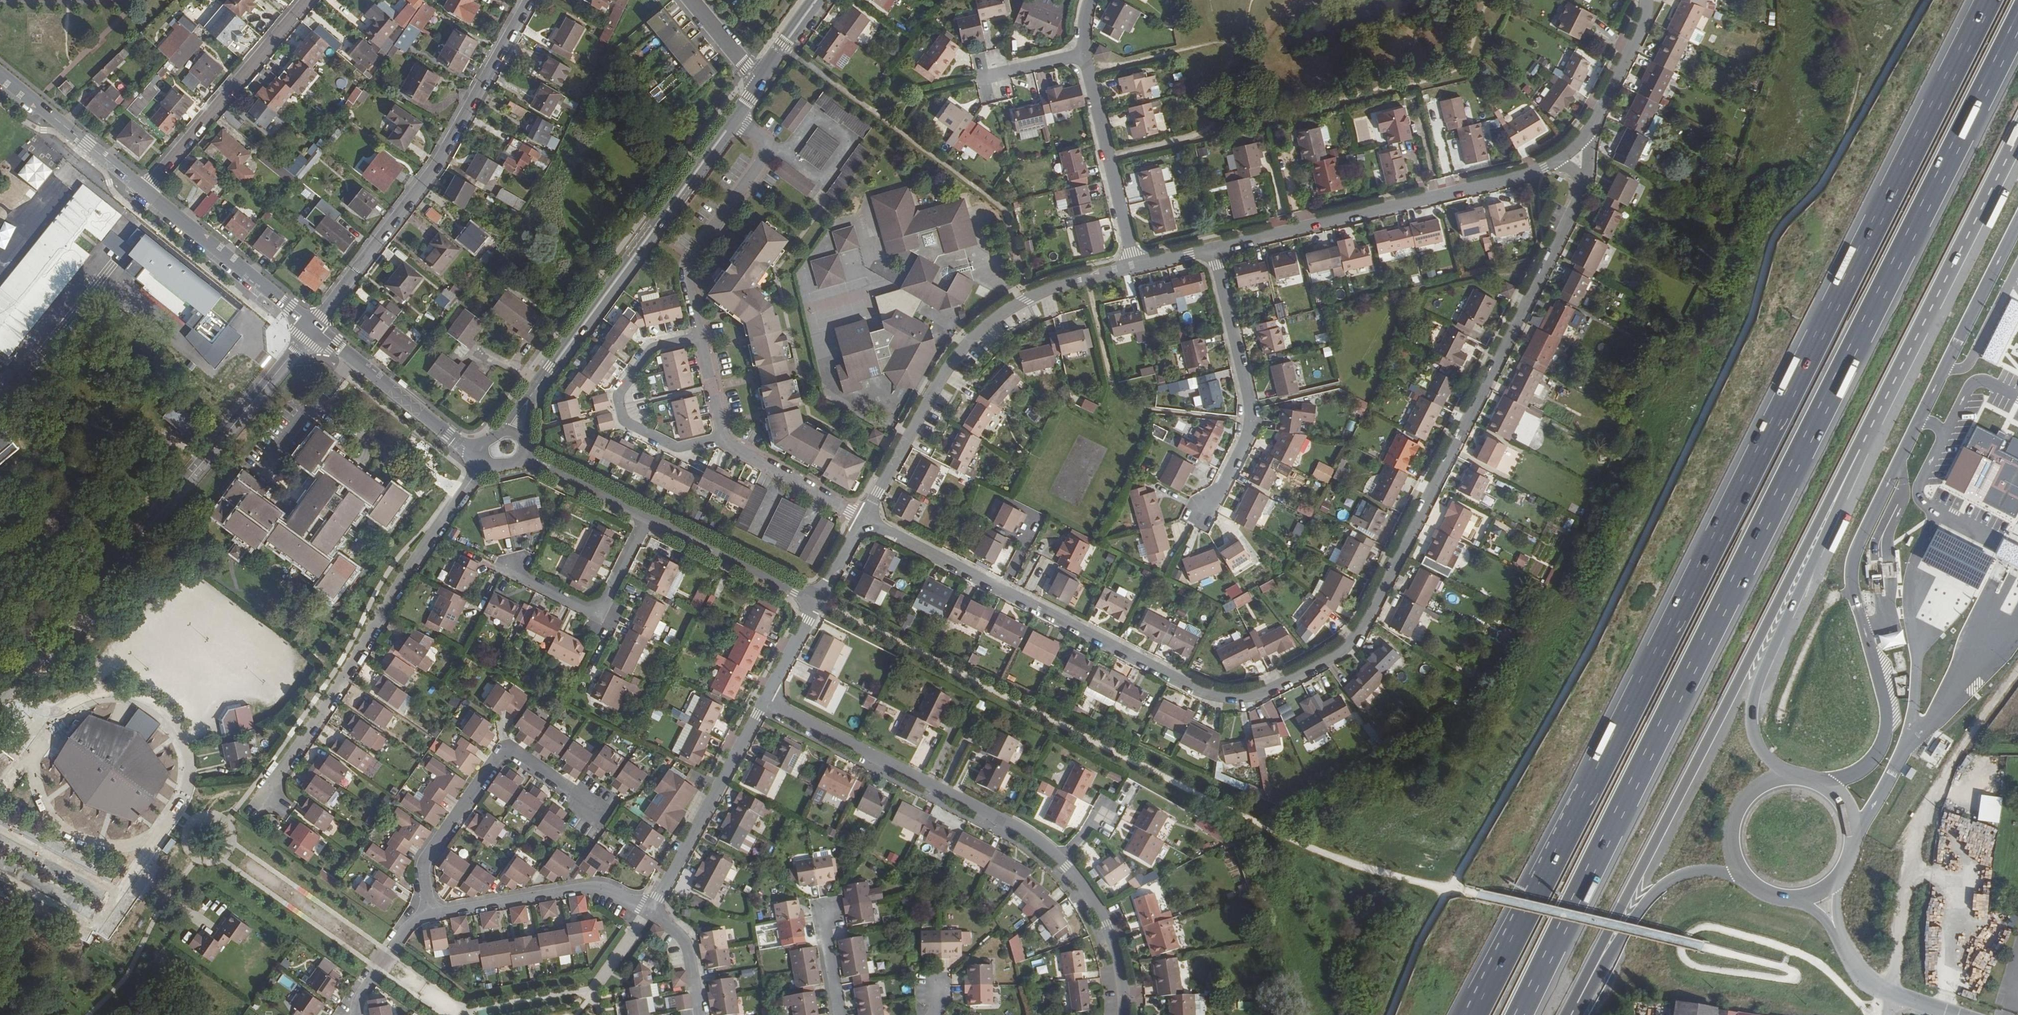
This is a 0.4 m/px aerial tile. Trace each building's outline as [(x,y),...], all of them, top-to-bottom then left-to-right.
[(225,5),(228,8),(232,11),(239,18),(246,9),(252,2),(254,0),(229,0),(225,5)] [(411,1),(398,16),(388,7),(384,11),(399,24),(401,25),(401,26),(403,23),(404,24),(424,1),(423,0),(410,0),(411,1)] [(471,22),(478,10),(470,6),(473,2),(474,0),(449,0),(445,8),(471,22)] [(600,9),(602,6),(608,9),(613,0),(584,0),(600,9)] [(605,29),(613,34),(628,0),(618,0),(605,29)] [(658,0),(647,0),(646,1),(652,9),(660,2),(658,0)] [(882,8),(888,0),(871,0),(882,8)] [(976,1),(979,16),(980,20),(1007,13),(1004,0),(979,0),(976,1)] [(1032,4),(1062,17),(1066,6),(1051,0),(1034,0),(1032,4)] [(1121,39),(1137,10),(1118,0),(1117,0),(1108,15),(1106,14),(1104,18),(1110,22),(1105,30),(1121,39)] [(1106,13),(1106,14),(1108,15),(1117,0),(1113,0),(1106,13)] [(1679,0),(1682,1),(1705,9),(1706,9),(1707,3),(1707,0),(1679,0)] [(1024,24),(1024,26),(1034,30),(1038,32),(1054,39),(1063,18),(1062,17),(1032,4),(1025,1),(1017,21),(1024,24)] [(1705,9),(1682,1),(1668,30),(1670,31),(1689,41),(1699,46),(1705,35),(1694,30),(1702,16),(1705,9)] [(256,5),(252,2),(246,9),(250,12),(256,5)] [(473,2),(470,6),(478,10),(481,6),(473,2)] [(1585,28),(1590,30),(1597,17),(1568,2),(1559,20),(1561,21),(1557,29),(1579,40),(1585,28)] [(435,8),(424,3),(409,24),(420,30),(422,28),(435,8)] [(1716,4),(1707,3),(1706,9),(1714,11),(1715,11),(1716,4)] [(384,11),(376,5),(368,14),(376,21),(365,33),(380,46),(389,53),(396,44),(397,42),(391,38),(390,39),(388,37),(399,24),(384,11)] [(838,22),(833,28),(853,42),(870,20),(853,7),(847,15),(841,24),(838,22)] [(232,11),(228,8),(208,32),(210,33),(212,35),(232,11)] [(658,33),(666,44),(675,54),(684,65),(693,76),(701,86),(718,72),(710,62),(701,51),(692,40),(683,29),(674,19),(665,8),(648,21),(658,33)] [(1705,9),(1702,16),(1709,20),(1714,11),(1706,9),(1705,9)] [(239,18),(232,11),(212,35),(224,46),(245,22),(239,18)] [(847,15),(845,14),(838,22),(841,24),(847,15)] [(169,59),(198,26),(184,15),(177,22),(179,24),(158,49),(169,59)] [(1171,29),(1177,21),(1169,15),(1163,23),(1171,29)] [(979,16),(957,22),(962,43),(969,42),(976,40),(977,43),(985,41),(980,20),(979,16)] [(567,17),(566,19),(585,30),(586,28),(567,17)] [(1066,19),(1063,18),(1054,39),(1057,40),(1058,37),(1060,38),(1066,23),(1064,22),(1066,19)] [(566,19),(560,29),(553,43),(555,44),(552,50),(570,60),(573,54),(572,53),(585,30),(566,19)] [(240,31),(247,24),(245,22),(224,46),(226,47),(234,39),(236,40),(238,40),(243,35),(242,33),(240,31)] [(198,26),(169,59),(164,65),(169,69),(174,74),(210,33),(208,32),(199,24),(198,26)] [(320,24),(314,32),(337,51),(343,44),(320,24)] [(397,42),(406,30),(401,26),(401,25),(399,24),(388,37),(390,39),(391,38),(397,42)] [(409,24),(406,30),(397,42),(396,44),(400,46),(407,50),(420,30),(409,24)] [(422,28),(420,30),(433,37),(434,34),(422,28)] [(560,29),(558,28),(550,41),(553,43),(560,29)] [(817,54),(832,64),(833,63),(842,70),(858,46),(853,42),(833,28),(820,47),(821,48),(817,54)] [(478,42),(455,29),(446,45),(469,57),(478,42)] [(613,34),(605,29),(600,38),(608,43),(613,34)] [(952,36),(945,30),(942,35),(949,40),(952,36)] [(314,32),(314,31),(294,54),(309,67),(326,47),(332,53),(331,53),(334,55),(337,51),(314,32)] [(1689,41),(1670,31),(1654,62),(1673,72),(1689,41)] [(925,53),(918,64),(938,78),(945,68),(947,70),(954,60),(952,59),(955,54),(960,48),(949,40),(942,35),(927,55),(925,53)] [(351,55),(358,62),(355,66),(371,79),(388,55),(389,53),(380,46),(375,42),(371,46),(363,40),(351,55)] [(400,46),(396,44),(389,53),(388,55),(392,58),(400,46)] [(893,44),(887,53),(895,58),(902,49),(893,44)] [(438,60),(461,73),(469,57),(446,45),(438,60)] [(1094,55),(1107,62),(1112,52),(1100,45),(1094,55)] [(125,60),(119,54),(93,79),(99,85),(125,60)] [(222,68),(206,54),(202,59),(198,64),(190,72),(207,86),(222,68)] [(202,59),(199,55),(194,61),(198,64),(202,59)] [(1590,63),(1573,55),(1560,79),(1577,91),(1579,92),(1587,76),(1584,75),(1587,69),(1590,63)] [(572,68),(550,56),(540,73),(562,86),(572,68)] [(1542,57),(1539,62),(1545,66),(1548,62),(1542,57)] [(284,71),(278,77),(294,90),(299,94),(316,73),(309,67),(300,59),(288,74),(284,71)] [(1529,69),(1535,74),(1541,66),(1535,61),(1529,69)] [(1650,71),(1645,82),(1642,87),(1661,97),(1673,72),(1654,62),(1651,61),(1647,69),(1650,71)] [(589,63),(586,69),(593,73),(596,66),(589,63)] [(439,77),(416,64),(402,91),(425,104),(439,77)] [(938,78),(918,64),(915,68),(934,82),(938,78)] [(164,65),(158,72),(163,76),(169,69),(164,65)] [(947,70),(945,68),(938,78),(940,80),(947,70)] [(1650,71),(1647,69),(1641,80),(1645,82),(1650,71)] [(885,70),(882,74),(889,79),(891,75),(885,70)] [(1146,79),(1144,74),(1119,79),(1120,87),(1122,86),(1124,94),(1136,92),(1138,101),(1149,98),(1153,97),(1151,91),(1159,90),(1162,89),(1159,76),(1146,79)] [(1539,106),(1555,118),(1558,113),(1564,106),(1565,107),(1567,108),(1574,99),(1574,98),(1573,97),(1577,91),(1560,79),(1555,75),(1551,81),(1555,84),(1539,106)] [(701,86),(693,76),(687,80),(696,91),(701,86)] [(264,88),(257,97),(276,112),(294,90),(278,77),(267,91),(264,88)] [(654,80),(648,84),(651,88),(657,83),(654,80)] [(73,88),(67,81),(59,88),(66,95),(73,88)] [(150,82),(144,89),(153,97),(159,90),(150,82)] [(545,83),(533,105),(551,115),(563,93),(545,83)] [(1049,96),(1041,98),(1042,103),(1045,116),(1085,107),(1080,85),(1064,89),(1060,90),(1059,88),(1047,91),(1049,96)] [(1526,85),(1522,89),(1527,95),(1532,91),(1526,85)] [(103,119),(117,104),(115,103),(121,95),(110,86),(103,92),(102,91),(88,107),(103,119)] [(1642,87),(1638,94),(1658,103),(1661,97),(1642,87)] [(144,89),(136,98),(146,106),(153,97),(144,89)] [(192,103),(175,89),(166,98),(162,104),(162,105),(179,119),(192,103)] [(361,93),(356,90),(349,101),(353,104),(357,100),(361,93)] [(361,93),(357,100),(363,104),(369,94),(364,90),(361,93)] [(1149,98),(1150,99),(1161,97),(1159,90),(1151,91),(1153,97),(1149,98)] [(864,138),(872,128),(850,113),(848,114),(832,102),(834,100),(823,93),(816,102),(826,110),(825,112),(841,124),(843,122),(864,138)] [(1626,118),(1627,118),(1623,127),(1628,129),(1648,139),(1651,132),(1647,129),(1659,104),(1658,103),(1638,94),(1626,118)] [(158,101),(162,104),(166,98),(162,95),(158,101)] [(580,102),(566,95),(564,99),(578,106),(580,102)] [(136,98),(131,104),(127,109),(136,117),(146,106),(136,98)] [(793,133),(814,106),(803,98),(783,125),(793,133)] [(1465,118),(1461,98),(1441,102),(1446,123),(1447,123),(1449,131),(1457,129),(1467,127),(1465,118)] [(244,115),(271,133),(277,125),(271,120),(276,114),(256,99),(244,115)] [(564,99),(560,107),(574,115),(578,106),(564,99)] [(348,100),(341,109),(347,114),(353,104),(349,101),(348,100)] [(527,110),(511,101),(507,109),(523,118),(527,110)] [(1014,116),(1018,134),(1019,134),(1037,129),(1043,128),(1048,127),(1045,116),(1042,103),(1024,108),(1025,113),(1014,116)] [(1135,139),(1159,134),(1152,103),(1130,108),(1133,120),(1136,119),(1138,127),(1132,129),(1135,139)] [(951,104),(939,120),(954,131),(961,136),(971,123),(975,117),(969,113),(967,114),(956,107),(951,104)] [(162,105),(149,120),(166,134),(179,119),(162,105)] [(958,105),(956,107),(967,114),(969,113),(958,105)] [(422,124),(396,106),(388,117),(399,124),(389,139),(405,150),(422,124)] [(1381,133),(1386,132),(1390,145),(1412,140),(1408,126),(1407,118),(1404,109),(1377,115),(1381,133)] [(1502,117),(1503,117),(1499,109),(1494,112),(1498,120),(1502,117)] [(1507,125),(1503,128),(1515,149),(1546,130),(1533,110),(1507,125)] [(554,125),(538,117),(534,124),(533,123),(532,123),(531,123),(530,123),(529,123),(529,124),(528,124),(528,125),(527,125),(527,126),(527,127),(526,127),(526,128),(527,128),(527,129),(527,130),(528,130),(528,131),(529,131),(529,132),(530,132),(528,137),(555,149),(560,139),(549,134),(554,125)] [(1503,128),(1507,125),(1502,117),(1498,120),(1503,128)] [(153,139),(132,122),(119,138),(140,155),(153,139)] [(331,123),(328,127),(332,131),(336,127),(331,123)] [(1000,146),(1003,141),(991,133),(989,136),(977,127),(971,123),(961,136),(958,139),(965,145),(989,161),(995,152),(1000,146)] [(1465,165),(1488,160),(1479,124),(1467,127),(1457,129),(1465,165)] [(979,125),(977,127),(989,136),(991,133),(979,125)] [(1303,157),(1306,156),(1307,165),(1312,164),(1327,160),(1323,143),(1328,141),(1330,139),(1327,128),(1325,127),(1320,128),(1319,128),(1298,133),(1303,157)] [(820,170),(841,143),(819,128),(799,155),(820,170)] [(1037,129),(1019,134),(1021,141),(1039,137),(1037,129)] [(1616,153),(1618,154),(1614,162),(1632,170),(1648,139),(1628,129),(1616,153)] [(251,154),(223,130),(205,152),(237,177),(246,185),(252,177),(240,167),(251,154)] [(954,131),(946,143),(952,147),(953,147),(958,139),(961,136),(954,131)] [(541,163),(545,156),(524,143),(515,138),(511,144),(520,149),(514,160),(509,157),(504,166),(506,167),(521,176),(533,158),(541,163)] [(320,139),(316,144),(319,146),(320,148),(325,142),(320,139)] [(958,139),(953,147),(960,152),(965,145),(958,139)] [(44,181),(51,173),(57,166),(58,165),(49,158),(51,155),(35,143),(20,162),(44,181)] [(314,143),(309,150),(313,153),(318,147),(314,143)] [(1257,143),(1233,149),(1241,180),(1249,178),(1262,175),(1260,167),(1263,166),(1257,143)] [(838,201),(854,180),(852,178),(871,152),(860,144),(841,171),(843,173),(827,194),(838,201)] [(320,148),(319,146),(318,147),(313,153),(295,177),(300,180),(324,151),(323,149),(320,148)] [(1070,181),(1090,177),(1089,170),(1086,170),(1084,163),(1082,149),(1060,153),(1066,175),(1068,174),(1070,181)] [(1404,173),(1407,173),(1405,163),(1402,163),(1401,158),(1399,150),(1380,155),(1387,185),(1406,181),(1404,173)] [(1337,151),(1330,152),(1332,159),(1336,158),(1339,158),(1337,151)] [(466,173),(486,185),(493,173),(499,164),(479,152),(466,173)] [(261,159),(290,183),(295,177),(266,153),(261,159)] [(401,167),(383,153),(366,174),(384,188),(401,167)] [(49,158),(58,165),(60,162),(51,155),(49,158)] [(545,156),(541,163),(549,167),(553,160),(545,156)] [(1314,174),(1317,173),(1322,194),(1343,189),(1336,158),(1332,159),(1327,160),(1312,164),(1314,174)] [(205,166),(199,161),(186,174),(208,193),(223,174),(209,162),(205,166)] [(783,162),(775,172),(781,177),(808,197),(816,185),(783,162)] [(504,166),(499,164),(493,173),(500,177),(506,167),(504,166)] [(51,173),(77,194),(83,187),(57,166),(51,173)] [(1141,170),(1138,171),(1145,203),(1148,202),(1166,198),(1163,186),(1158,166),(1141,170)] [(1225,174),(1227,184),(1237,181),(1235,172),(1225,174)] [(1317,173),(1314,174),(1319,194),(1322,194),(1317,173)] [(1637,184),(1618,174),(1606,197),(1620,203),(1626,206),(1637,184)] [(475,186),(456,176),(443,197),(463,208),(475,186)] [(290,183),(290,184),(294,187),(300,180),(295,177),(290,183)] [(1090,177),(1070,181),(1071,189),(1086,185),(1091,184),(1090,177)] [(1202,178),(1191,181),(1194,191),(1205,189),(1202,178)] [(1228,189),(1235,219),(1253,214),(1251,201),(1254,200),(1249,178),(1241,180),(1237,181),(1227,184),(1228,189)] [(378,202),(355,183),(342,199),(365,218),(378,202)] [(1169,197),(1176,196),(1173,184),(1163,186),(1166,198),(1169,197)] [(1227,184),(1205,189),(1208,203),(1215,201),(1213,192),(1228,189),(1227,184)] [(1092,212),(1086,185),(1071,189),(1065,190),(1071,217),(1092,212)] [(83,187),(77,194),(41,240),(24,261),(0,291),(15,303),(5,317),(0,313),(0,360),(7,366),(13,359),(9,356),(89,254),(74,242),(85,228),(101,241),(121,215),(84,186),(83,187)] [(863,389),(860,381),(886,373),(892,377),(901,382),(908,386),(915,389),(937,353),(929,327),(912,318),(923,300),(940,309),(962,302),(974,280),(972,271),(974,270),(972,262),(969,262),(965,248),(977,245),(964,200),(923,212),(915,210),(908,187),(873,197),(885,242),(889,241),(890,246),(903,253),(909,251),(913,250),(918,248),(919,254),(920,257),(903,289),(875,297),(884,329),(870,333),(867,320),(834,330),(844,364),(836,366),(844,395),(863,389)] [(304,188),(301,195),(312,200),(315,192),(304,188)] [(502,189),(497,198),(512,207),(521,212),(526,202),(502,189)] [(210,198),(208,196),(195,212),(203,219),(220,198),(214,193),(210,198)] [(1149,209),(1151,209),(1154,223),(1152,223),(1155,234),(1176,229),(1169,197),(1166,198),(1148,202),(1149,209)] [(1602,205),(1606,208),(1597,225),(1593,233),(1609,240),(1621,215),(1615,212),(1620,203),(1606,197),(1602,205)] [(356,237),(336,221),(342,214),(322,198),(306,219),(317,227),(316,229),(345,252),(356,237)] [(1505,213),(1502,203),(1490,206),(1497,237),(1530,229),(1525,208),(1505,213)] [(1606,208),(1602,205),(1593,223),(1597,225),(1606,208)] [(1459,215),(1463,236),(1490,230),(1484,206),(1476,209),(1476,211),(1467,213),(1459,215)] [(512,207),(508,215),(516,220),(521,212),(512,207)] [(432,208),(426,215),(437,224),(443,217),(432,208)] [(239,212),(227,227),(244,241),(257,225),(239,212)] [(1411,224),(1412,227),(1416,246),(1416,247),(1443,241),(1438,220),(1419,224),(1419,223),(1411,224)] [(1083,257),(1104,252),(1102,244),(1101,239),(1103,239),(1099,221),(1076,226),(1083,257)] [(747,322),(757,366),(760,366),(786,360),(788,359),(785,345),(788,345),(786,335),(783,335),(778,314),(775,315),(772,304),(765,299),(766,296),(754,287),(788,241),(762,222),(709,294),(747,322)] [(489,236),(473,223),(459,240),(475,253),(489,236)] [(854,225),(832,232),(838,254),(860,248),(854,225)] [(1387,230),(1374,232),(1379,254),(1416,246),(1412,227),(1388,232),(1387,230)] [(229,326),(242,310),(137,228),(130,237),(138,243),(133,249),(138,253),(129,265),(148,280),(146,283),(197,323),(218,339),(229,326)] [(285,241),(269,228),(255,245),(271,258),(285,241)] [(431,243),(436,247),(425,260),(440,273),(459,250),(439,233),(431,243)] [(34,234),(17,255),(24,261),(41,240),(34,234)] [(1588,235),(1586,234),(1577,253),(1578,254),(1588,235)] [(1578,254),(1577,253),(1572,262),(1575,263),(1594,273),(1608,245),(1588,235),(1578,254)] [(1492,248),(1490,237),(1482,238),(1485,250),(1492,248)] [(1353,238),(1338,242),(1343,265),(1344,271),(1373,264),(1369,246),(1356,249),(1353,238)] [(1306,254),(1311,272),(1332,267),(1343,265),(1338,242),(1327,244),(1328,249),(1317,252),(1306,254)] [(1514,254),(1512,245),(1505,246),(1507,256),(1514,254)] [(890,246),(891,251),(893,255),(897,254),(903,253),(890,246)] [(913,250),(909,251),(920,257),(919,254),(918,248),(913,250)] [(1281,253),(1281,255),(1272,256),(1277,279),(1300,273),(1294,251),(1281,253)] [(492,257),(486,253),(480,259),(487,264),(489,261),(492,257)] [(838,254),(811,262),(819,290),(846,282),(838,254)] [(325,263),(316,256),(299,277),(316,290),(329,272),(322,267),(325,263)] [(1235,266),(1240,287),(1270,280),(1266,263),(1259,264),(1258,260),(1235,266)] [(423,278),(404,262),(386,285),(399,295),(396,299),(402,304),(423,278)] [(1575,263),(1572,270),(1590,280),(1593,273),(1575,263)] [(1343,265),(1332,267),(1334,279),(1346,276),(1344,271),(1343,265)] [(1569,269),(1565,276),(1568,277),(1570,278),(1568,282),(1563,291),(1564,291),(1560,298),(1576,306),(1580,299),(1580,300),(1590,280),(1572,270),(1569,269)] [(1172,280),(1173,283),(1176,298),(1184,296),(1204,291),(1200,273),(1172,280)] [(1158,313),(1157,307),(1178,302),(1176,298),(1173,283),(1162,286),(1161,283),(1141,288),(1148,315),(1158,313)] [(1516,288),(1506,283),(1502,292),(1511,297),(1516,288)] [(986,299),(990,291),(979,285),(975,294),(986,299)] [(447,288),(438,300),(450,310),(459,299),(451,292),(447,288)] [(454,288),(451,292),(459,299),(463,294),(454,288)] [(542,315),(507,290),(493,310),(519,330),(517,333),(530,343),(539,331),(533,326),(542,315)] [(1496,300),(1475,290),(1458,322),(1472,329),(1476,322),(1480,324),(1486,312),(1489,314),(1496,300)] [(678,296),(659,300),(664,322),(683,318),(678,296)] [(1187,311),(1184,296),(1176,298),(1178,302),(1180,313),(1187,311)] [(641,304),(643,311),(646,326),(664,322),(659,300),(641,304)] [(374,315),(372,314),(361,328),(378,342),(403,310),(392,301),(385,309),(381,306),(374,315)] [(1558,301),(1555,306),(1546,324),(1543,323),(1540,330),(1560,340),(1576,310),(1558,301)] [(1284,303),(1275,304),(1277,313),(1279,319),(1287,317),(1284,303)] [(1555,306),(1553,305),(1543,323),(1546,324),(1555,306)] [(465,309),(457,320),(477,335),(485,324),(465,309)] [(1651,309),(1647,316),(1654,319),(1658,312),(1651,309)] [(966,318),(964,310),(958,312),(960,320),(966,318)] [(1321,310),(1315,312),(1317,320),(1323,319),(1321,310)] [(372,314),(369,311),(357,325),(361,328),(372,314)] [(623,315),(614,327),(630,339),(639,327),(646,326),(643,311),(636,313),(630,320),(623,315)] [(1109,316),(1114,336),(1135,332),(1138,343),(1148,341),(1145,329),(1141,312),(1122,316),(1121,313),(1109,316)] [(1489,314),(1486,312),(1480,324),(1483,326),(1489,314)] [(1275,320),(1279,319),(1277,313),(1269,315),(1269,321),(1275,320)] [(448,332),(471,349),(476,341),(473,339),(477,335),(457,320),(448,332)] [(1258,332),(1261,331),(1263,339),(1266,353),(1285,349),(1282,336),(1280,327),(1277,328),(1275,320),(1269,321),(1256,324),(1258,332)] [(1315,320),(1307,326),(1312,333),(1320,327),(1315,320)] [(1458,322),(1456,325),(1471,332),(1472,329),(1458,322)] [(218,339),(197,323),(190,331),(215,370),(242,336),(229,326),(218,339)] [(605,339),(607,340),(603,346),(615,355),(619,349),(622,351),(630,339),(614,327),(605,339)] [(1469,355),(1460,350),(1468,336),(1450,327),(1437,353),(1463,366),(1469,355)] [(361,328),(357,334),(373,348),(378,342),(361,328)] [(396,329),(382,347),(389,352),(390,351),(402,360),(415,344),(396,329)] [(1056,331),(1057,332),(1062,353),(1062,355),(1092,347),(1090,337),(1085,338),(1083,329),(1066,333),(1064,329),(1056,331)] [(1540,330),(1539,329),(1525,355),(1533,359),(1530,366),(1543,373),(1560,340),(1540,330)] [(1057,365),(1054,355),(1062,353),(1057,332),(1049,333),(1052,344),(1019,352),(1024,373),(1057,365)] [(1319,343),(1327,341),(1326,333),(1318,335),(1319,343)] [(1587,333),(1582,341),(1592,348),(1598,341),(1587,333)] [(1289,334),(1282,336),(1285,349),(1292,347),(1289,334)] [(1206,350),(1207,349),(1204,336),(1187,340),(1182,341),(1188,369),(1209,364),(1206,350)] [(603,346),(592,360),(614,376),(618,370),(613,366),(618,358),(615,355),(603,346)] [(1409,350),(1401,347),(1398,354),(1405,358),(1409,350)] [(684,349),(663,354),(667,372),(688,367),(684,349)] [(379,351),(376,356),(388,363),(391,358),(379,351)] [(390,351),(389,352),(401,362),(402,360),(390,351)] [(458,365),(443,353),(427,373),(451,391),(456,385),(479,403),(494,382),(478,370),(480,367),(473,361),(469,366),(462,361),(458,365)] [(1533,359),(1525,355),(1521,362),(1530,366),(1533,359)] [(592,360),(582,374),(596,384),(598,385),(603,378),(609,382),(614,376),(592,360)] [(786,360),(760,366),(765,386),(790,380),(786,360)] [(1292,362),(1272,366),(1279,396),(1299,391),(1292,362)] [(1209,364),(1188,369),(1190,374),(1210,369),(1209,364)] [(1022,379),(1007,365),(980,394),(981,395),(997,406),(1001,401),(1022,379)] [(671,391),(693,386),(688,367),(667,372),(671,391)] [(1541,379),(1521,369),(1506,396),(1527,407),(1541,379)] [(582,374),(580,372),(568,388),(579,396),(583,391),(589,395),(596,384),(582,374)] [(1219,380),(1216,380),(1214,372),(1197,376),(1205,407),(1206,406),(1222,403),(1224,402),(1219,380)] [(1455,381),(1437,372),(1424,397),(1443,407),(1455,381)] [(886,373),(891,381),(896,387),(906,388),(915,389),(908,386),(901,382),(892,377),(886,373)] [(1158,386),(1166,384),(1163,374),(1156,376),(1158,386)] [(796,393),(793,379),(790,380),(765,386),(762,386),(775,444),(812,465),(813,463),(826,470),(823,475),(850,489),(865,461),(839,447),(842,440),(829,433),(827,437),(803,424),(798,402),(802,402),(799,392),(796,393)] [(1187,379),(1169,383),(1171,393),(1190,388),(1187,379)] [(1420,395),(1424,397),(1427,391),(1418,387),(1417,389),(1411,386),(1409,390),(1415,393),(1420,395)] [(566,401),(558,402),(562,420),(581,415),(577,398),(579,396),(568,388),(565,392),(566,401)] [(1417,401),(1420,395),(1415,393),(1408,389),(1405,395),(1417,401)] [(603,395),(592,397),(594,405),(609,401),(607,394),(603,395)] [(994,413),(997,415),(1002,409),(997,406),(981,395),(976,402),(978,403),(965,423),(981,433),(994,413)] [(1424,397),(1421,396),(1404,429),(1425,440),(1442,406),(1424,397)] [(1506,396),(1505,396),(1487,429),(1506,438),(1518,416),(1521,418),(1527,407),(1506,396)] [(696,397),(674,401),(678,420),(700,415),(696,397)] [(1358,398),(1352,410),(1362,416),(1368,404),(1358,398)] [(1093,414),(1097,405),(1084,399),(1080,408),(1093,414)] [(183,432),(195,418),(176,401),(163,415),(183,432)] [(609,401),(594,405),(596,412),(610,409),(609,401)] [(1206,406),(1208,411),(1223,408),(1222,403),(1206,406)] [(1283,409),(1280,431),(1283,431),(1300,434),(1302,419),(1314,421),(1316,406),(1303,404),(1302,412),(1297,411),(1298,406),(1284,405),(1284,410),(1283,409)] [(1542,415),(1527,407),(1524,412),(1540,420),(1542,415)] [(611,413),(597,417),(598,424),(613,420),(611,413)] [(683,439),(704,434),(700,415),(678,420),(683,439)] [(362,419),(359,424),(367,428),(370,423),(362,419)] [(1205,429),(1203,429),(1190,454),(1208,463),(1212,456),(1210,456),(1220,437),(1218,436),(1225,421),(1210,419),(1205,429)] [(567,442),(576,440),(578,449),(582,451),(589,438),(586,437),(582,420),(563,424),(567,442)] [(613,420),(598,424),(600,431),(611,429),(615,428),(613,420)] [(1951,481),(2016,514),(2017,511),(2017,440),(1981,421),(1951,481)] [(19,448),(1,426),(0,427),(0,464),(19,448)] [(869,439),(879,444),(884,434),(875,429),(869,439)] [(948,455),(954,458),(949,467),(962,473),(966,466),(981,439),(964,429),(957,441),(956,440),(948,455)] [(223,500),(211,516),(232,532),(235,534),(236,532),(239,534),(254,546),(257,548),(267,534),(271,537),(270,538),(275,542),(273,544),(314,574),(316,571),(321,576),(320,578),(323,580),(318,587),(333,599),(349,578),(354,570),(356,567),(341,556),(339,558),(335,555),(334,558),(329,554),(344,534),(338,530),(345,520),(351,525),(365,505),(370,508),(369,511),(372,513),(371,515),(386,527),(389,524),(394,516),(409,496),(394,485),(389,491),(385,489),(384,490),(375,484),(377,481),(343,456),(341,459),(332,452),(333,451),(330,448),(335,441),(320,430),(297,461),(315,475),(319,471),(324,474),(327,477),(312,497),(315,499),(308,509),(305,506),(290,526),(287,524),(279,518),(282,513),(270,504),(262,499),(269,490),(245,472),(226,497),(238,507),(236,510),(223,500)] [(1174,438),(1159,431),(1157,437),(1171,444),(1174,438)] [(1283,431),(1278,441),(1282,444),(1275,458),(1283,462),(1292,466),(1308,435),(1300,434),(1283,431)] [(595,441),(589,438),(582,451),(601,459),(602,457),(610,440),(598,435),(595,441)] [(1420,446),(1398,435),(1384,461),(1390,464),(1404,471),(1411,457),(1413,454),(1415,455),(1420,446)] [(610,439),(610,440),(602,457),(618,465),(630,441),(623,437),(619,444),(610,439)] [(1507,446),(1489,437),(1485,444),(1481,451),(1477,449),(1473,457),(1496,468),(1507,446)] [(637,444),(630,441),(618,465),(633,473),(634,471),(641,455),(633,451),(637,444)] [(1282,444),(1278,441),(1270,456),(1275,458),(1282,444)] [(1485,444),(1481,441),(1477,449),(1481,451),(1485,444)] [(333,451),(332,452),(341,459),(343,456),(334,450),(333,451)] [(643,453),(641,455),(634,471),(652,480),(659,467),(652,464),(654,458),(643,453)] [(1250,481),(1269,490),(1283,462),(1275,458),(1270,456),(1265,453),(1250,481)] [(1196,466),(1174,455),(1161,482),(1180,491),(1189,473),(1191,474),(1196,466)] [(941,468),(922,459),(908,486),(926,496),(941,468)] [(1342,459),(1338,467),(1332,477),(1343,483),(1349,470),(1343,467),(1346,461),(1342,459)] [(662,460),(659,467),(652,480),(669,489),(679,469),(662,460)] [(1333,470),(1319,462),(1312,475),(1327,483),(1333,470)] [(1462,482),(1464,483),(1462,487),(1460,491),(1479,501),(1490,479),(1483,476),(1487,470),(1473,463),(1470,469),(1468,469),(1462,482)] [(1404,471),(1390,464),(1373,498),(1392,507),(1397,498),(1394,496),(1402,480),(1405,482),(1409,474),(1404,471)] [(978,472),(966,466),(962,473),(974,479),(978,472)] [(706,468),(705,472),(698,485),(713,493),(725,471),(717,467),(717,469),(715,472),(706,468)] [(696,477),(679,469),(669,489),(686,497),(696,477)] [(1600,473),(1594,469),(1590,475),(1597,478),(1600,473)] [(732,474),(725,471),(713,493),(728,501),(737,483),(729,479),(732,474)] [(324,474),(309,494),(301,505),(287,524),(290,526),(305,506),(308,509),(315,499),(312,497),(327,477),(324,474)] [(1405,482),(1402,480),(1394,496),(1397,498),(1405,482)] [(377,481),(375,484),(384,490),(385,489),(386,487),(377,481)] [(746,487),(737,483),(728,501),(744,508),(755,485),(749,483),(746,487)] [(768,491),(756,485),(755,485),(744,508),(735,526),(747,532),(768,491)] [(1144,487),(1130,491),(1142,530),(1164,524),(1155,492),(1147,494),(1144,487)] [(1237,514),(1257,524),(1270,498),(1250,488),(1237,514)] [(922,502),(903,492),(893,513),(911,522),(922,502)] [(1540,499),(1532,495),(1529,501),(1537,505),(1540,499)] [(930,500),(924,496),(921,501),(927,505),(930,500)] [(504,505),(506,513),(537,505),(536,498),(504,505)] [(807,510),(783,499),(763,540),(787,552),(807,510)] [(1319,510),(1327,513),(1332,504),(1324,500),(1319,510)] [(1449,514),(1447,518),(1441,531),(1459,540),(1473,512),(1453,502),(1447,512),(1449,514)] [(1028,515),(1005,503),(994,523),(1012,532),(1018,520),(1023,523),(1028,515)] [(1309,503),(1303,514),(1311,518),(1317,507),(1309,503)] [(1351,521),(1359,525),(1378,535),(1381,529),(1379,528),(1387,513),(1370,503),(1362,519),(1353,515),(1351,521)] [(537,505),(506,513),(511,535),(542,527),(537,505)] [(499,537),(500,539),(511,536),(511,535),(506,513),(481,518),(486,540),(499,537)] [(398,519),(394,516),(389,524),(392,526),(398,519)] [(823,517),(800,558),(812,565),(835,524),(823,517)] [(1321,522),(1314,518),(1310,526),(1317,529),(1321,522)] [(1564,525),(1569,527),(1573,521),(1568,518),(1564,525)] [(351,525),(345,520),(338,530),(344,534),(351,525)] [(600,524),(597,529),(611,537),(612,537),(615,532),(600,524)] [(1164,524),(1142,530),(1145,543),(1138,546),(1141,557),(1148,555),(1149,563),(1165,559),(1163,551),(1167,550),(1165,541),(1169,540),(1164,524)] [(454,528),(453,530),(452,529),(448,536),(455,540),(460,532),(454,528)] [(975,554),(993,564),(1007,537),(988,528),(975,554)] [(597,529),(595,529),(581,555),(601,565),(611,546),(607,544),(611,537),(597,529)] [(1092,539),(1073,529),(1070,535),(1090,545),(1092,539)] [(1435,538),(1426,556),(1422,564),(1448,577),(1465,543),(1459,540),(1441,531),(1437,529),(1433,537),(1435,538)] [(1375,541),(1353,530),(1336,563),(1355,573),(1364,556),(1367,557),(1375,541)] [(238,547),(236,546),(230,554),(239,560),(245,552),(243,550),(246,547),(251,551),(254,546),(239,534),(235,540),(240,543),(238,547)] [(1056,555),(1061,557),(1058,563),(1060,564),(1079,574),(1083,567),(1079,565),(1090,545),(1070,535),(1065,543),(1063,546),(1061,545),(1056,555)] [(1232,546),(1221,553),(1231,569),(1250,558),(1237,536),(1229,541),(1232,546)] [(878,543),(875,542),(869,553),(872,554),(878,543)] [(878,543),(872,554),(863,572),(882,581),(896,553),(878,543)] [(1192,558),(1191,555),(1183,558),(1192,582),(1223,571),(1215,549),(1192,558)] [(561,574),(568,578),(580,555),(572,551),(561,574)] [(1528,557),(1520,553),(1515,563),(1523,567),(1528,557)] [(647,580),(650,581),(647,587),(665,596),(680,565),(659,554),(655,563),(651,571),(647,580)] [(458,564),(455,561),(445,581),(466,592),(476,571),(474,570),(477,562),(461,555),(458,564)] [(593,575),(596,576),(601,565),(581,555),(580,555),(568,578),(587,587),(593,575)] [(1367,557),(1364,556),(1355,573),(1358,574),(1367,557)] [(1060,564),(1056,571),(1076,581),(1079,574),(1060,564)] [(1410,590),(1407,589),(1403,597),(1405,597),(1425,608),(1440,578),(1421,568),(1410,590)] [(1547,584),(1554,570),(1551,568),(1544,583),(1547,584)] [(1149,578),(1151,573),(1144,569),(1141,574),(1149,578)] [(1355,581),(1332,569),(1326,582),(1318,598),(1332,610),(1335,613),(1340,605),(1347,589),(1350,591),(1355,581)] [(358,573),(354,570),(349,578),(352,580),(358,573)] [(891,586),(884,582),(882,581),(863,572),(861,571),(857,578),(862,580),(858,586),(855,593),(874,603),(881,590),(887,593),(891,586)] [(1068,604),(1080,583),(1076,581),(1056,571),(1053,577),(1056,579),(1053,586),(1048,595),(1068,604)] [(935,581),(936,580),(928,576),(917,598),(930,605),(941,611),(943,611),(954,591),(935,581)] [(890,577),(888,582),(896,586),(899,581),(890,577)] [(1275,586),(1272,579),(1258,586),(1263,592),(1275,586)] [(1321,579),(1313,594),(1318,598),(1326,582),(1321,579)] [(580,590),(583,585),(573,580),(571,585),(580,590)] [(1230,600),(1243,593),(1238,583),(1225,590),(1230,600)] [(1535,591),(1540,593),(1544,586),(1539,584),(1535,591)] [(428,619),(451,631),(467,599),(440,586),(436,593),(440,594),(428,619)] [(1183,597),(1187,589),(1182,586),(1178,594),(1183,597)] [(1134,602),(1105,587),(1095,606),(1115,616),(1114,617),(1123,623),(1134,602)] [(699,588),(689,608),(698,612),(707,592),(699,588)] [(894,588),(890,594),(901,600),(904,594),(894,588)] [(1350,591),(1347,589),(1340,605),(1342,606),(1350,591)] [(881,590),(874,603),(881,606),(887,593),(881,590)] [(1233,599),(1236,606),(1251,598),(1248,591),(1245,593),(1233,599)] [(520,605),(494,593),(484,612),(510,624),(520,605)] [(716,597),(711,594),(706,604),(711,606),(716,597)] [(974,628),(975,628),(983,632),(995,609),(987,606),(986,609),(978,605),(971,601),(960,595),(950,616),(960,621),(974,628)] [(634,622),(636,624),(633,630),(649,639),(650,639),(660,621),(667,606),(647,596),(634,622)] [(1390,626),(1410,636),(1423,611),(1425,608),(1405,597),(1390,626)] [(1330,617),(1328,615),(1332,610),(1318,598),(1299,621),(1316,634),(1330,617)] [(777,609),(758,599),(745,626),(766,636),(772,625),(769,623),(777,609)] [(1232,601),(1226,604),(1229,610),(1235,607),(1232,601)] [(941,611),(930,605),(926,612),(938,618),(941,611)] [(527,627),(553,641),(558,631),(563,621),(549,614),(543,612),(536,609),(529,606),(527,610),(520,623),(527,627)] [(1187,611),(1179,607),(1175,614),(1184,619),(1187,611)] [(515,621),(520,623),(527,610),(522,608),(515,621)] [(1441,616),(1425,608),(1423,611),(1433,616),(1432,618),(1438,621),(1441,616)] [(1150,637),(1149,638),(1160,644),(1162,641),(1171,622),(1149,611),(1139,631),(1150,637)] [(1000,613),(997,612),(986,632),(990,634),(1000,613)] [(1028,627),(1000,613),(990,634),(1017,648),(1028,627)] [(666,624),(660,621),(654,632),(661,636),(666,624)] [(766,636),(745,626),(737,622),(732,632),(740,636),(728,659),(744,667),(748,669),(749,670),(755,658),(751,656),(758,643),(762,645),(766,636)] [(1171,622),(1162,641),(1182,651),(1181,654),(1188,658),(1201,632),(1199,631),(1197,636),(1171,622)] [(944,626),(941,624),(932,642),(935,644),(944,626)] [(948,628),(944,626),(935,644),(938,646),(948,628)] [(1294,647),(1284,626),(1260,638),(1257,630),(1250,634),(1251,635),(1262,657),(1268,654),(1268,655),(1278,650),(1279,654),(1294,647)] [(613,665),(632,674),(649,639),(633,630),(631,629),(613,665)] [(1507,629),(1502,639),(1512,644),(1517,634),(1507,629)] [(399,640),(394,646),(420,664),(429,670),(435,662),(427,656),(431,650),(430,649),(437,640),(417,630),(412,637),(411,636),(405,645),(399,640)] [(558,631),(553,641),(547,654),(574,667),(585,647),(566,638),(567,635),(558,631)] [(1033,631),(1023,652),(1050,666),(1062,643),(1055,640),(1054,642),(1033,631)] [(567,635),(566,638),(585,647),(586,644),(567,635)] [(845,645),(825,635),(810,665),(820,670),(830,675),(845,645)] [(1254,658),(1256,662),(1263,659),(1262,657),(1251,635),(1218,651),(1228,671),(1254,658)] [(1374,653),(1373,653),(1367,659),(1369,661),(1383,674),(1401,656),(1386,641),(1374,653)] [(762,645),(758,643),(751,656),(755,658),(762,645)] [(394,646),(392,649),(399,653),(418,667),(420,664),(394,646)] [(1074,650),(1063,670),(1085,681),(1094,664),(1087,660),(1080,657),(1081,654),(1074,650)] [(406,684),(417,670),(397,656),(391,652),(387,657),(393,662),(391,665),(387,670),(406,684)] [(973,653),(966,665),(975,669),(980,657),(973,653)] [(1480,669),(1489,674),(1495,662),(1486,657),(1480,669)] [(712,693),(729,702),(732,697),(733,697),(737,689),(734,688),(744,667),(728,659),(727,659),(712,687),(715,688),(712,693)] [(492,661),(489,666),(496,670),(499,665),(492,661)] [(1361,669),(1363,671),(1344,688),(1358,706),(1387,678),(1383,674),(1369,661),(1361,669)] [(1431,672),(1427,664),(1420,668),(1424,675),(1431,672)] [(748,669),(744,667),(734,688),(737,689),(748,669)] [(1099,667),(1089,687),(1116,701),(1127,680),(1128,678),(1121,675),(1119,678),(1110,673),(1099,667)] [(593,696),(619,709),(628,691),(632,683),(631,683),(606,670),(593,696)] [(807,699),(826,709),(841,681),(830,675),(820,670),(815,679),(816,679),(807,699)] [(409,693),(383,675),(379,681),(385,685),(383,688),(379,694),(398,708),(405,713),(416,698),(409,693)] [(531,687),(534,679),(524,675),(521,682),(531,687)] [(643,680),(634,676),(631,683),(632,683),(640,687),(643,680)] [(1135,685),(1127,680),(1116,701),(1138,711),(1148,694),(1134,687),(1135,685)] [(864,681),(861,688),(869,692),(872,685),(864,681)] [(484,702),(500,714),(505,708),(507,705),(518,712),(527,700),(511,688),(509,691),(498,683),(484,702)] [(640,697),(643,689),(632,683),(628,691),(640,697)] [(952,698),(931,687),(916,719),(929,725),(938,730),(942,722),(939,721),(943,712),(944,712),(952,698)] [(654,703),(657,696),(645,690),(640,698),(646,701),(647,699),(654,703)] [(878,699),(869,695),(863,707),(872,712),(878,699)] [(1447,710),(1463,700),(1460,695),(1444,704),(1444,705),(1437,710),(1439,714),(1447,710)] [(723,706),(702,696),(688,723),(696,727),(709,733),(723,706)] [(1342,696),(1318,710),(1327,727),(1352,713),(1342,696)] [(878,699),(872,712),(872,713),(882,718),(888,705),(878,699)] [(395,713),(376,700),(372,705),(370,707),(364,703),(359,709),(385,727),(395,713)] [(1155,718),(1154,719),(1184,734),(1192,720),(1195,713),(1188,709),(1186,711),(1164,700),(1155,718)] [(1162,703),(1158,702),(1151,716),(1155,718),(1162,703)] [(1282,720),(1293,717),(1290,703),(1279,706),(1282,720)] [(229,709),(221,719),(225,736),(242,733),(255,729),(249,705),(236,708),(236,707),(229,709)] [(507,705),(505,708),(515,716),(518,712),(507,705)] [(664,711),(652,705),(647,716),(658,722),(664,711)] [(1080,715),(1082,709),(1074,705),(1071,711),(1080,715)] [(527,708),(516,724),(521,728),(524,730),(519,737),(529,745),(547,721),(527,708)] [(1298,720),(1310,742),(1330,731),(1327,727),(1318,710),(1317,709),(1298,720)] [(491,725),(474,713),(461,731),(486,748),(493,738),(486,732),(488,729),(491,725)] [(382,732),(356,714),(351,720),(358,724),(356,727),(352,733),(371,747),(372,746),(378,750),(387,737),(381,733),(382,732)] [(896,736),(917,747),(929,725),(916,719),(907,714),(896,736)] [(68,730),(64,728),(62,731),(74,740),(62,757),(57,764),(86,803),(134,820),(168,775),(138,733),(91,717),(87,723),(75,719),(68,730)] [(1374,718),(1369,722),(1376,731),(1381,727),(1374,718)] [(688,723),(680,719),(678,724),(686,728),(688,723)] [(1217,760),(1220,735),(1214,731),(1212,735),(1205,731),(1197,727),(1199,724),(1192,720),(1184,734),(1180,742),(1203,753),(1217,760)] [(1369,722),(1369,721),(1364,724),(1374,737),(1378,734),(1377,733),(1376,731),(1369,722)] [(688,723),(686,728),(676,748),(674,747),(673,750),(673,753),(677,754),(678,753),(682,755),(697,763),(700,764),(705,755),(702,754),(705,748),(711,735),(709,733),(696,727),(688,723)] [(1265,725),(1264,723),(1253,725),(1257,748),(1282,743),(1278,723),(1265,725)] [(569,737),(551,724),(534,748),(544,755),(549,748),(552,750),(558,754),(569,737)] [(1214,731),(1199,724),(1197,727),(1205,731),(1212,735),(1214,731)] [(1387,726),(1377,733),(1378,734),(1385,743),(1394,736),(1387,726)] [(440,732),(435,729),(431,735),(436,738),(440,732)] [(496,735),(488,729),(486,732),(493,738),(496,735)] [(998,731),(987,754),(995,758),(1008,764),(1019,742),(998,731)] [(442,744),(436,752),(469,776),(481,760),(474,755),(472,753),(476,747),(461,737),(457,741),(461,744),(455,752),(442,743),(442,744)] [(718,747),(720,740),(712,737),(710,744),(718,747)] [(1246,738),(1247,741),(1223,746),(1227,765),(1250,760),(1251,767),(1259,766),(1258,759),(1257,758),(1253,737),(1246,738)] [(375,757),(348,738),(342,746),(337,742),(332,748),(359,767),(365,771),(375,757)] [(251,756),(248,739),(226,743),(228,753),(225,754),(226,762),(231,761),(232,769),(249,765),(247,757),(251,756)] [(430,748),(436,752),(442,744),(436,740),(430,748)] [(573,740),(562,757),(567,761),(570,763),(565,770),(575,777),(592,753),(573,740)] [(788,746),(801,753),(803,749),(790,742),(788,746)] [(769,764),(771,765),(779,769),(797,778),(806,760),(805,757),(800,755),(801,753),(788,746),(783,744),(782,743),(775,758),(766,754),(762,761),(769,764)] [(623,758),(605,745),(588,768),(598,776),(603,769),(606,771),(611,774),(623,758)] [(426,766),(433,757),(429,754),(423,763),(426,766)] [(350,769),(330,755),(326,760),(324,763),(318,759),(314,765),(320,769),(340,783),(350,769)] [(697,763),(682,755),(680,759),(696,766),(697,763)] [(1264,756),(1257,758),(1258,759),(1259,766),(1264,794),(1271,793),(1264,756)] [(433,783),(429,781),(426,786),(441,797),(445,790),(449,793),(454,797),(466,780),(433,757),(426,766),(439,775),(433,783)] [(744,785),(766,796),(779,769),(771,765),(769,764),(762,761),(758,758),(744,785)] [(977,784),(997,795),(1011,766),(1008,764),(995,758),(992,764),(987,762),(983,771),(981,770),(975,781),(978,782),(977,784)] [(570,763),(567,761),(562,768),(565,770),(570,763)] [(647,775),(628,761),(611,785),(622,792),(627,785),(629,787),(635,791),(647,775)] [(1094,774),(1077,765),(1063,792),(1077,799),(1081,801),(1094,774)] [(842,773),(828,766),(818,788),(846,802),(855,783),(841,776),(842,773)] [(1123,786),(1128,777),(1112,768),(1107,777),(1123,786)] [(326,802),(336,788),(317,774),(311,769),(306,775),(313,780),(311,782),(307,788),(326,802)] [(513,771),(510,769),(505,776),(508,779),(513,771)] [(606,771),(603,769),(598,776),(601,778),(606,771)] [(645,813),(673,832),(678,824),(674,822),(677,817),(681,819),(687,812),(682,809),(696,789),(669,769),(655,790),(659,793),(665,797),(659,805),(653,801),(645,813)] [(507,802),(524,779),(513,771),(508,779),(505,776),(499,773),(488,789),(507,802)] [(842,773),(841,776),(855,783),(857,780),(842,773)] [(1049,798),(1054,787),(1044,782),(1039,793),(1049,798)] [(1134,786),(1128,782),(1121,795),(1127,799),(1134,786)] [(401,802),(434,826),(446,810),(440,805),(436,803),(441,797),(426,786),(422,791),(426,794),(420,802),(408,793),(404,798),(401,802)] [(814,789),(808,786),(805,793),(811,796),(814,789)] [(878,819),(888,799),(881,796),(873,792),(875,789),(869,786),(857,810),(878,819)] [(529,793),(524,789),(512,806),(531,819),(547,796),(537,788),(532,795),(529,793)] [(1059,790),(1044,820),(1061,828),(1068,815),(1071,817),(1076,806),(1073,805),(1077,799),(1063,792),(1059,790)] [(740,791),(734,803),(737,805),(738,806),(730,823),(749,833),(758,816),(766,821),(773,808),(740,791)] [(383,792),(380,798),(385,801),(389,795),(383,792)] [(404,798),(398,793),(395,797),(395,798),(401,802),(404,798)] [(665,797),(659,793),(653,801),(659,805),(665,797)] [(335,815),(309,798),(305,804),(311,808),(309,810),(304,816),(324,830),(335,815)] [(902,803),(893,822),(919,836),(929,816),(902,803)] [(554,804),(537,828),(556,841),(568,824),(562,821),(559,819),(564,811),(554,804)] [(1142,817),(1141,816),(1135,827),(1139,829),(1156,839),(1168,817),(1149,806),(1142,817)] [(398,833),(395,831),(391,836),(406,846),(410,840),(414,843),(420,847),(431,831),(398,807),(391,815),(404,824),(398,833)] [(567,812),(564,811),(559,819),(562,821),(567,812)] [(485,838),(491,843),(505,824),(501,822),(489,813),(485,819),(483,822),(475,817),(468,827),(485,838)] [(477,813),(475,817),(483,822),(485,819),(477,813)] [(378,819),(371,814),(364,823),(372,828),(378,819)] [(1071,817),(1068,815),(1061,828),(1065,829),(1071,817)] [(936,820),(929,816),(919,836),(918,838),(946,852),(955,835),(934,824),(936,820)] [(719,840),(739,851),(747,855),(757,838),(749,833),(730,823),(724,820),(721,828),(724,830),(719,840)] [(301,821),(297,827),(295,830),(289,826),(285,831),(295,839),(290,846),(309,860),(314,852),(310,850),(321,835),(301,821)] [(653,845),(658,848),(665,837),(643,821),(632,836),(650,849),(653,845)] [(1218,830),(1205,822),(1202,827),(1215,834),(1218,830)] [(1126,852),(1151,866),(1164,844),(1156,839),(1139,829),(1126,852)] [(976,839),(963,833),(953,852),(986,869),(995,852),(975,842),(976,839)] [(399,876),(411,859),(405,855),(401,852),(406,846),(391,836),(388,841),(391,843),(385,852),(372,843),(365,852),(399,876)] [(485,838),(481,843),(484,844),(488,847),(491,843),(485,838)] [(976,839),(975,842),(995,852),(996,850),(996,849),(976,839)] [(615,857),(596,844),(580,868),(589,874),(594,867),(597,869),(604,873),(615,857)] [(410,848),(406,846),(401,852),(405,855),(410,848)] [(645,870),(650,874),(658,862),(635,846),(624,862),(642,875),(645,870)] [(441,865),(439,867),(446,872),(448,874),(443,882),(453,889),(470,865),(450,851),(447,848),(437,862),(441,865)] [(556,849),(539,874),(549,881),(555,873),(558,876),(564,879),(576,863),(556,849)] [(812,853),(813,860),(818,887),(826,885),(825,882),(835,881),(831,857),(830,850),(812,853)] [(995,852),(986,869),(985,872),(1018,889),(1028,876),(1030,874),(1020,869),(1022,866),(1015,863),(1002,857),(1004,854),(996,850),(995,852)] [(703,862),(698,870),(722,883),(732,865),(711,854),(706,864),(703,862)] [(1004,854),(1002,857),(1015,863),(1016,861),(1004,854)] [(1098,868),(1111,887),(1132,873),(1119,855),(1113,860),(1109,862),(1108,860),(1098,868)] [(517,858),(500,881),(510,888),(515,881),(518,883),(524,887),(536,871),(517,858)] [(809,885),(810,888),(818,887),(813,860),(795,863),(796,868),(799,881),(800,886),(809,885)] [(337,880),(343,872),(327,861),(321,869),(337,880)] [(477,865),(460,889),(470,896),(475,889),(478,892),(484,895),(496,879),(477,865)] [(385,911),(397,894),(389,889),(384,886),(390,878),(376,867),(372,874),(375,876),(368,885),(362,881),(355,890),(385,911)] [(597,869),(594,867),(589,874),(592,876),(597,869)] [(799,881),(796,868),(789,869),(791,883),(799,881)] [(693,889),(713,900),(722,883),(698,870),(695,877),(698,879),(693,889)] [(448,874),(446,872),(440,880),(443,882),(448,874)] [(558,876),(555,873),(549,881),(552,883),(558,876)] [(1138,875),(1135,877),(1142,887),(1146,885),(1138,875)] [(1018,889),(1014,893),(1025,903),(1042,917),(1058,905),(1048,897),(1037,888),(1039,885),(1028,876),(1018,889)] [(1135,877),(1131,880),(1138,890),(1142,887),(1135,877)] [(394,880),(390,878),(384,886),(389,889),(394,880)] [(518,883),(515,881),(510,888),(513,890),(518,883)] [(844,887),(846,899),(842,899),(844,907),(871,902),(883,900),(881,888),(868,890),(867,883),(844,887)] [(1039,885),(1037,888),(1048,897),(1050,894),(1039,885)] [(478,892),(475,889),(470,896),(473,898),(478,892)] [(701,908),(705,899),(692,895),(689,904),(701,908)] [(1154,895),(1136,901),(1144,928),(1163,922),(1154,895)] [(585,897),(577,898),(580,912),(587,911),(585,897)] [(570,899),(572,913),(580,912),(577,898),(570,899)] [(798,901),(775,905),(778,923),(805,918),(803,910),(800,911),(798,901)] [(554,902),(547,903),(550,917),(557,916),(554,902)] [(851,926),(874,922),(871,902),(844,907),(845,915),(849,914),(851,926)] [(540,904),(542,919),(550,917),(547,903),(540,904)] [(1032,916),(1036,911),(1025,903),(1021,908),(1022,913),(1027,916),(1032,916)] [(1054,937),(1068,926),(1062,918),(1059,914),(1062,912),(1064,911),(1060,904),(1058,905),(1042,917),(1040,918),(1054,937)] [(525,907),(518,908),(520,922),(527,921),(525,907)] [(510,909),(513,924),(520,922),(518,908),(510,909)] [(495,912),(488,913),(491,927),(498,926),(495,912)] [(480,914),(483,929),(491,927),(488,913),(480,914)] [(224,926),(222,925),(216,934),(228,942),(231,939),(239,945),(243,938),(245,940),(253,929),(233,915),(229,920),(224,926)] [(466,916),(459,918),(461,932),(468,931),(466,916)] [(452,919),(454,933),(461,932),(459,918),(452,919)] [(802,927),(806,927),(805,918),(778,923),(782,941),(804,937),(802,927)] [(596,919),(581,922),(585,942),(599,940),(596,919)] [(1147,936),(1150,935),(1156,956),(1180,949),(1173,927),(1175,926),(1172,919),(1163,922),(1144,928),(1147,936)] [(566,925),(567,930),(570,945),(585,942),(581,922),(566,925)] [(655,926),(649,934),(659,940),(664,932),(655,926)] [(433,946),(434,950),(435,957),(450,955),(448,948),(448,944),(447,940),(445,927),(423,930),(425,947),(433,946)] [(567,930),(552,932),(556,956),(571,954),(570,945),(567,930)] [(702,944),(699,945),(701,953),(727,948),(724,931),(701,935),(702,944)] [(206,932),(203,936),(198,943),(193,940),(190,945),(212,961),(223,945),(225,947),(228,942),(216,934),(213,937),(206,932)] [(537,935),(538,938),(541,959),(556,956),(552,932),(537,935)] [(962,932),(941,933),(942,959),(951,959),(950,956),(962,956),(962,945),(969,945),(969,932),(962,932)] [(934,956),(934,960),(942,959),(941,933),(921,933),(922,956),(934,956)] [(203,936),(198,934),(193,940),(198,943),(203,936)] [(1015,963),(1027,958),(1017,935),(1006,939),(1015,963)] [(1150,935),(1147,936),(1153,957),(1156,956),(1150,935)] [(530,936),(523,937),(527,964),(542,961),(541,959),(538,938),(531,939),(530,936)] [(469,937),(462,938),(466,963),(481,961),(478,945),(477,939),(470,940),(469,937)] [(515,942),(508,943),(512,964),(512,966),(527,964),(523,937),(515,938),(515,942)] [(448,944),(448,948),(450,955),(451,965),(466,963),(462,938),(455,939),(455,943),(448,944)] [(862,938),(840,942),(843,959),(865,956),(862,938)] [(508,940),(493,942),(497,966),(512,964),(508,943),(508,940)] [(493,942),(478,945),(481,961),(482,969),(497,966),(493,942)] [(585,942),(570,945),(571,953),(586,950),(585,942)] [(790,946),(794,970),(817,966),(814,948),(806,949),(805,943),(790,946)] [(708,970),(730,966),(727,948),(701,953),(702,961),(706,960),(708,970)] [(1065,976),(1066,976),(1067,983),(1069,983),(1082,981),(1081,973),(1085,973),(1081,951),(1062,954),(1065,976)] [(1927,951),(1926,983),(1939,983),(1940,958),(1933,958),(1933,951),(1927,951)] [(1973,972),(1985,972),(1985,954),(1973,954),(1973,972)] [(843,959),(846,978),(853,976),(855,983),(870,980),(868,974),(875,972),(873,961),(866,962),(865,956),(843,959)] [(291,963),(285,958),(280,964),(287,969),(291,963)] [(1176,958),(1155,962),(1160,997),(1170,996),(1173,996),(1182,996),(1176,958)] [(641,965),(634,974),(636,988),(650,986),(653,985),(650,971),(641,965)] [(1036,966),(1038,974),(1047,972),(1046,965),(1036,966)] [(797,988),(820,984),(817,966),(794,970),(797,988)] [(969,978),(965,979),(965,986),(992,985),(992,966),(969,966),(969,978)] [(311,978),(313,980),(309,986),(329,1000),(333,994),(330,992),(334,987),(338,982),(318,968),(311,978)] [(686,971),(672,974),(673,982),(688,979),(686,971)] [(313,980),(311,978),(305,974),(301,980),(309,986),(313,980)] [(673,982),(674,989),(686,987),(689,986),(688,979),(673,982)] [(711,992),(707,993),(709,1001),(736,996),(733,979),(709,982),(711,992)] [(1074,1013),(1090,1011),(1086,981),(1082,981),(1069,983),(1074,1013)] [(659,997),(657,984),(653,985),(650,986),(653,998),(659,997)] [(970,1007),(993,1006),(992,985),(965,986),(965,994),(969,994),(970,1007)] [(636,988),(631,989),(633,1002),(646,999),(653,998),(650,986),(636,988)] [(878,986),(855,990),(859,1008),(881,1004),(878,986)] [(314,1014),(318,1009),(321,1010),(325,1004),(306,991),(301,997),(299,995),(292,1005),(297,1009),(293,1014),(314,1014)] [(794,1014),(818,1014),(815,999),(814,992),(782,998),(784,1007),(793,1006),(794,1014)] [(687,995),(684,996),(686,1010),(693,1009),(691,995),(687,995)] [(1173,996),(1174,1014),(1171,1014),(1205,1014),(1204,1002),(1195,1002),(1194,995),(1182,996),(1173,996)] [(684,996),(676,997),(676,999),(678,1009),(679,1012),(686,1010),(684,996)] [(709,1001),(710,1009),(714,1009),(715,1014),(732,1014),(739,1014),(736,996),(709,1001)] [(368,1001),(371,1014),(394,1014),(392,1004),(389,1005),(388,997),(368,1001)] [(655,1013),(653,998),(646,999),(649,1014),(655,1013)] [(627,1003),(629,1014),(643,1014),(649,1014),(646,999),(633,1002),(627,1003)] [(883,1014),(882,1006),(881,1004),(859,1008),(860,1014),(883,1014)] [(1677,1004),(1676,1014),(1738,1014),(1677,1004)] [(888,1005),(882,1006),(883,1014),(890,1013),(889,1008),(888,1008),(888,1005)]
